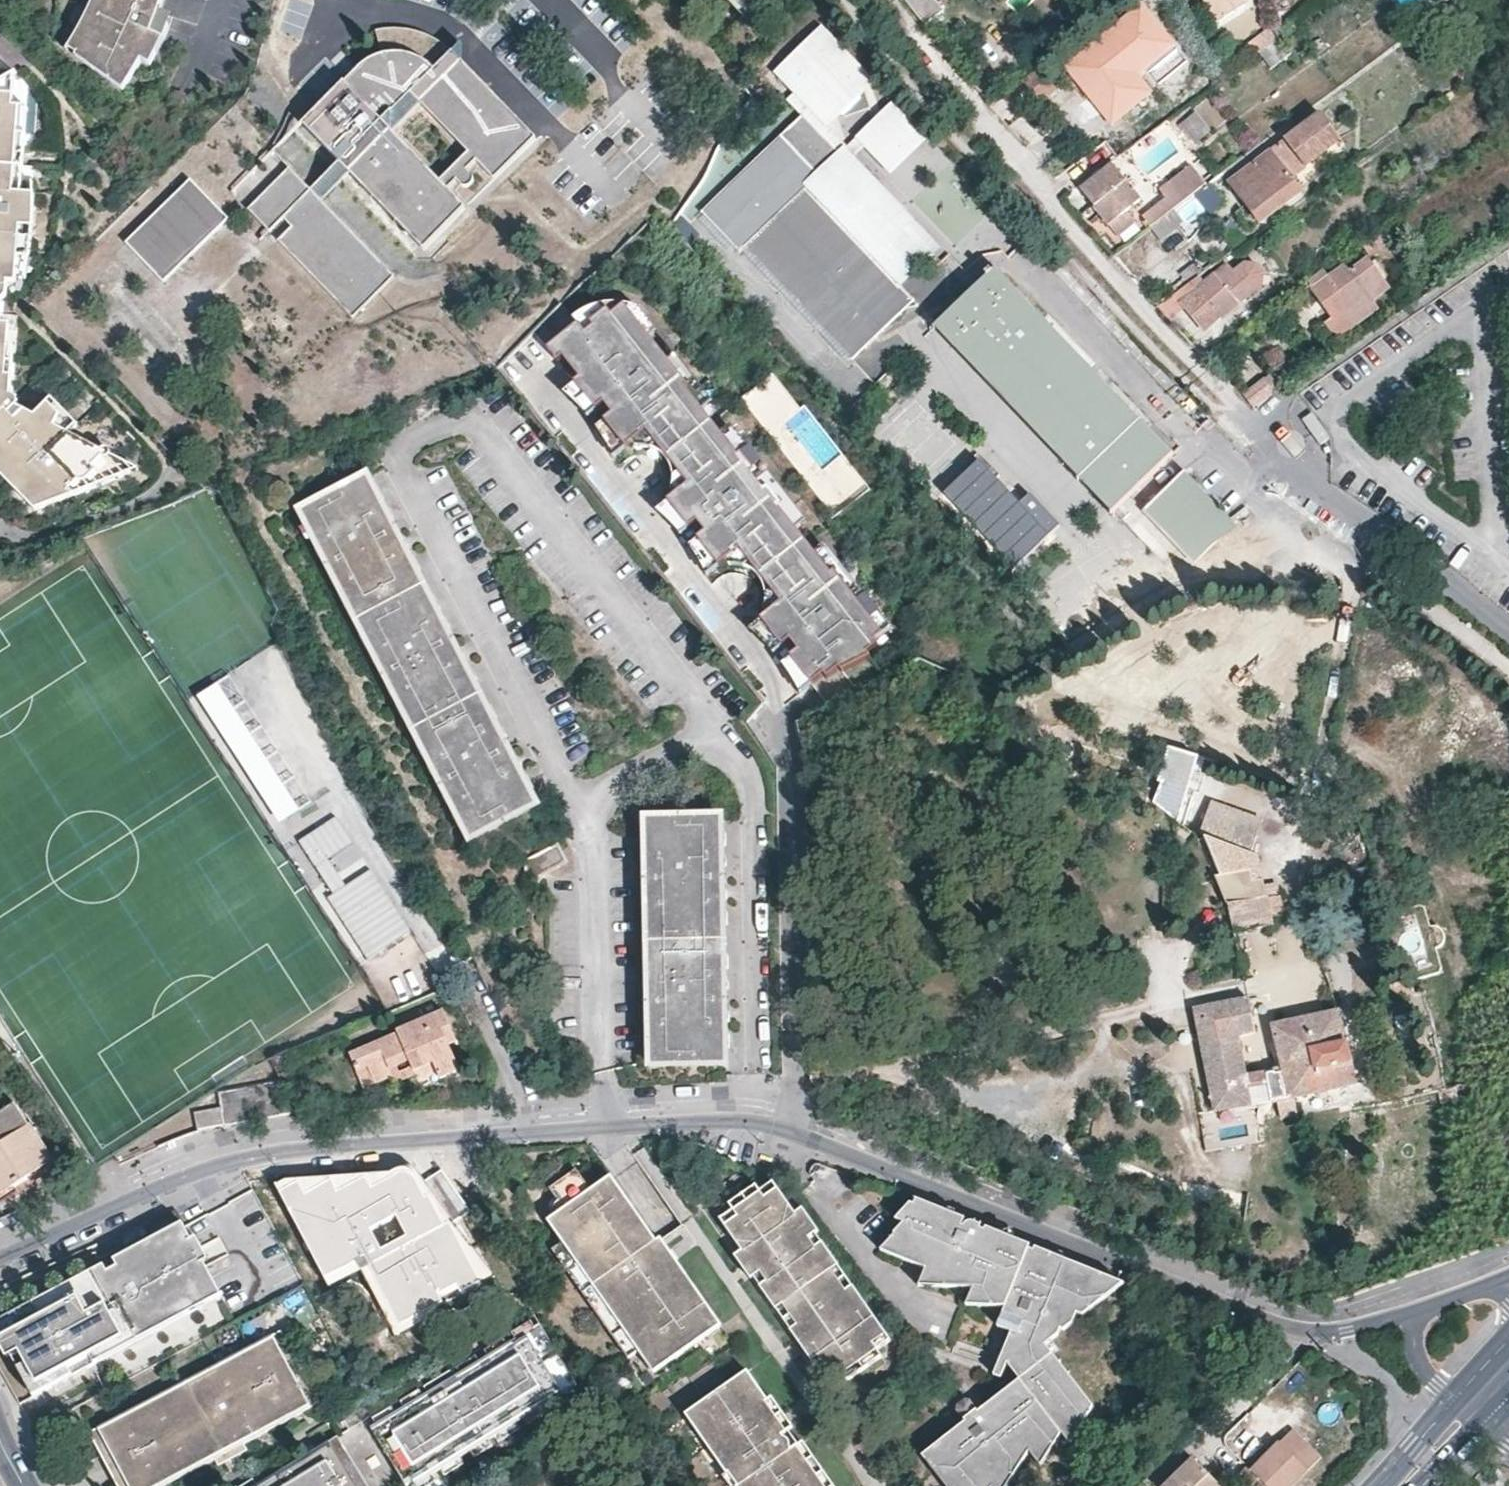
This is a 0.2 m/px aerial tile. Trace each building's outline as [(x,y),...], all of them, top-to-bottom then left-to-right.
[(95,1),(89,12),(81,27),(74,37),(67,50),(75,55),(75,56),(83,43),(90,32),(98,17),(104,5),(107,0),(95,0),(95,1)] [(104,5),(98,17),(90,32),(83,43),(75,56),(123,89),(141,60),(150,64),(164,39),(151,33),(156,20),(163,0),(107,0),(104,5)] [(743,17),(750,10),(761,0),(727,0),(743,17)] [(775,1),(774,0),(761,0),(750,10),(758,18),(775,1)] [(924,26),(944,12),(935,0),(906,0),(924,26)] [(1224,14),(1215,0),(1210,0),(1207,1),(1218,19),(1224,14)] [(1224,14),(1244,2),(1243,0),(1215,0),(1224,14)] [(1430,8),(1441,0),(1424,0),(1430,8)] [(169,26),(156,20),(151,33),(164,39),(169,26)] [(813,106),(831,124),(878,79),(826,24),(779,69),(798,90),(813,106)] [(376,26),(381,49),(393,50),(405,52),(416,56),(427,62),(434,67),(452,49),(448,46),(429,34),(407,27),(385,25),(376,26)] [(1268,43),(1260,33),(1248,44),(1255,53),(1268,43)] [(1169,62),(1185,57),(1180,35),(1163,39),(1169,62)] [(381,49),(357,66),(368,78),(314,131),(340,157),(352,170),(425,246),(467,204),(450,187),(457,180),(460,182),(466,183),(471,179),(472,173),(469,168),(479,159),(496,176),(538,135),(481,78),(464,94),(444,76),(434,86),(425,76),(434,67),(427,62),(416,56),(405,52),(393,50),(381,49)] [(452,49),(434,67),(425,76),(434,86),(444,76),(464,94),(481,78),(452,49)] [(1102,119),(1156,77),(1134,49),(1072,98),(1082,112),(1092,106),(1102,119)] [(368,78),(357,66),(303,120),(314,131),(368,78)] [(1031,111),(1055,92),(1038,71),(1014,89),(1031,111)] [(17,94),(18,73),(17,73),(0,83),(0,93),(17,94)] [(798,90),(791,97),(806,113),(807,112),(813,106),(798,90)] [(19,105),(15,105),(17,94),(0,93),(0,452),(25,477),(18,484),(41,507),(77,492),(92,486),(83,477),(111,450),(75,430),(62,423),(65,412),(52,401),(41,412),(24,401),(24,400),(24,399),(24,397),(23,396),(19,395),(20,375),(13,375),(13,361),(14,345),(15,328),(8,328),(9,321),(10,310),(3,310),(4,297),(10,297),(11,276),(17,277),(18,268),(19,250),(22,219),(32,221),(35,190),(19,188),(21,169),(23,149),(24,131),(18,131),(19,105)] [(897,99),(859,136),(860,137),(868,145),(894,173),(933,137),(897,99)] [(26,106),(19,105),(18,131),(24,131),(26,106)] [(807,112),(845,152),(851,145),(831,124),(813,106),(807,112)] [(1212,133),(1196,111),(1179,123),(1195,145),(1212,133)] [(845,152),(807,112),(806,113),(708,211),(747,250),(752,245),(862,355),(916,298),(903,285),(891,272),(903,260),(920,269),(938,252),(913,225),(919,220),(858,155),(853,160),(825,186),(831,192),(823,200),(809,185),(845,152)] [(1302,191),(1291,177),(1342,138),(1321,112),(1230,180),(1262,222),(1302,191)] [(851,145),(845,152),(853,160),(858,155),(868,145),(860,137),(851,145)] [(831,192),(825,186),(853,160),(845,152),(809,185),(823,200),(831,192)] [(352,170),(340,157),(310,187),(321,199),(352,170)] [(1202,188),(1210,182),(1191,159),(1159,184),(1168,196),(1144,215),(1152,226),(1202,188)] [(321,199),(310,187),(289,166),(248,206),(270,229),(283,216),(292,224),(278,238),(354,315),(395,274),(321,199)] [(1142,198),(1118,167),(1086,193),(1111,223),(1142,198)] [(164,279),(229,216),(191,177),(126,240),(164,279)] [(1226,193),(1214,179),(1210,182),(1202,188),(1214,203),(1226,193)] [(1186,225),(1214,203),(1202,188),(1152,226),(1163,239),(1184,222),(1186,225)] [(29,251),(32,221),(22,219),(19,250),(29,251)] [(944,246),(919,220),(913,225),(938,252),(944,246)] [(27,268),(29,251),(19,250),(18,268),(27,268)] [(1371,296),(1390,282),(1370,254),(1351,268),(1346,262),(1330,275),(1326,269),(1309,281),(1334,314),(1327,320),(1338,335),(1378,305),(1371,296)] [(903,285),(920,269),(903,260),(891,272),(903,285)] [(1196,278),(1204,273),(1198,262),(1181,275),(1183,277),(1154,299),(1160,305),(1176,293),(1196,278)] [(1171,454),(996,270),(991,275),(988,272),(982,277),(985,280),(937,325),(1112,509),(1171,454)] [(1202,286),(1196,278),(1176,293),(1188,307),(1205,329),(1222,314),(1219,312),(1235,298),(1215,275),(1202,286)] [(1173,319),(1188,307),(1176,293),(1160,305),(1173,319)] [(581,326),(551,349),(562,363),(567,359),(584,380),(578,384),(600,412),(608,406),(616,416),(608,422),(630,451),(650,434),(692,487),(671,503),(693,531),(700,525),(708,535),(700,541),(722,568),(743,552),(784,605),(763,621),(785,649),(793,642),(801,652),(793,658),(813,685),(827,673),(830,677),(841,668),(844,671),(873,659),(869,654),(880,646),(877,641),(885,635),(857,599),(849,605),(833,585),(841,578),(832,567),(824,573),(811,557),(816,553),(798,530),(793,533),(780,516),(784,512),(766,490),(752,502),(736,482),(752,470),(733,446),(728,450),(716,434),(721,430),(703,407),(699,410),(687,395),(694,389),(684,377),(676,383),(660,362),(666,357),(631,312),(619,321),(610,309),(594,321),(597,325),(586,333),(581,326)] [(1254,404),(1285,380),(1276,369),(1245,391),(1254,404)] [(57,396),(52,401),(65,412),(62,423),(75,430),(83,422),(57,396)] [(141,466),(111,450),(83,477),(92,486),(141,466)] [(18,484),(25,477),(0,452),(0,465),(18,484)] [(977,453),(941,484),(1012,567),(1060,526),(1026,487),(1015,497),(977,453)] [(1179,472),(1229,524),(1234,519),(1184,467),(1179,472)] [(1195,558),(1229,524),(1179,472),(1144,506),(1195,558)] [(538,805),(390,516),(368,476),(302,510),(454,803),(472,839),(538,805)] [(304,810),(221,681),(194,698),(277,826),(304,810)] [(1171,752),(1161,784),(1194,795),(1204,762),(1171,752)] [(1211,802),(1206,815),(1199,835),(1207,838),(1252,853),(1264,820),(1211,802)] [(355,842),(336,813),(298,839),(334,892),(328,896),(368,957),(409,930),(367,866),(345,880),(330,858),(355,842)] [(726,1063),(723,816),(648,817),(651,1064),(726,1063)] [(1252,853),(1207,838),(1234,903),(1228,904),(1234,932),(1272,924),(1271,917),(1290,914),(1288,894),(1268,897),(1259,856),(1252,853)] [(567,861),(558,846),(527,862),(528,882),(540,883),(540,876),(541,875),(567,861)] [(1439,970),(1437,946),(1427,947),(1423,909),(1406,911),(1412,972),(1439,970)] [(1406,982),(1385,990),(1391,1004),(1411,997),(1406,982)] [(1250,997),(1247,998),(1196,1008),(1204,1051),(1216,1111),(1237,1106),(1239,1117),(1256,1114),(1254,1103),(1264,1101),(1352,1083),(1339,1010),(1274,1024),(1282,1067),(1247,1075),(1239,1035),(1257,1031),(1250,997)] [(457,1069),(445,1042),(441,1044),(436,1031),(449,1026),(441,1008),(394,1029),(392,1032),(346,1052),(354,1069),(365,1064),(372,1082),(390,1074),(385,1061),(404,1053),(410,1068),(429,1061),(433,1070),(437,1078),(457,1069)] [(441,1044),(445,1042),(454,1038),(449,1026),(436,1031),(441,1044)] [(393,1081),(412,1072),(410,1068),(404,1053),(385,1061),(390,1074),(393,1081)] [(414,1078),(433,1070),(429,1061),(410,1068),(412,1072),(414,1078)] [(365,1064),(354,1069),(361,1087),(372,1082),(365,1064)] [(220,1108),(223,1124),(266,1114),(272,1113),(293,1112),(281,1078),(217,1093),(220,1108)] [(220,1108),(195,1112),(198,1130),(223,1124),(220,1108)] [(53,1164),(23,1117),(0,1131),(0,1197),(53,1164)] [(300,1185),(280,1190),(327,1282),(368,1260),(400,1320),(450,1294),(387,1173),(341,1197),(334,1182),(306,1197),(300,1185)] [(652,1246),(656,1243),(611,1179),(591,1193),(575,1173),(550,1190),(564,1212),(549,1224),(562,1244),(552,1252),(628,1360),(639,1353),(653,1375),(709,1334),(720,1327),(682,1271),(674,1277),(652,1246)] [(773,1183),(760,1192),(765,1199),(779,1191),(773,1183)] [(893,1338),(854,1286),(848,1291),(840,1281),(832,1270),(839,1265),(824,1244),(816,1248),(810,1239),(817,1234),(820,1232),(803,1210),(795,1215),(786,1201),(779,1191),(765,1199),(760,1192),(756,1187),(743,1196),(730,1205),(733,1211),(737,1218),(725,1227),(747,1258),(741,1262),(745,1267),(756,1260),(767,1277),(766,1278),(765,1278),(772,1288),(766,1293),(801,1340),(810,1334),(822,1352),(814,1357),(832,1382),(845,1374),(850,1381),(864,1371),(870,1378),(878,1372),(871,1364),(885,1355),(880,1348),(893,1338)] [(926,1461),(945,1485),(998,1485),(1013,1474),(1020,1482),(1037,1454),(1052,1442),(1059,1451),(1069,1436),(1066,1432),(1083,1416),(1090,1423),(1099,1407),(1060,1355),(1066,1351),(1058,1341),(1131,1283),(1129,1282),(1103,1272),(960,1215),(923,1199),(920,1201),(900,1223),(909,1226),(899,1236),(899,1237),(908,1245),(897,1257),(931,1270),(951,1277),(946,1287),(978,1289),(998,1296),(994,1307),(1011,1308),(1003,1327),(1010,1330),(1003,1347),(1010,1350),(1000,1376),(1007,1379),(1013,1364),(1027,1381),(998,1404),(1001,1411),(987,1421),(983,1416),(974,1404),(970,1404),(962,1410),(961,1415),(970,1426),(926,1461)] [(721,1220),(725,1227),(737,1218),(733,1211),(721,1220)] [(0,1323),(0,1345),(29,1399),(222,1294),(184,1224),(0,1323)] [(824,1244),(817,1234),(810,1239),(816,1248),(824,1244)] [(899,1237),(899,1236),(885,1253),(897,1257),(908,1245),(899,1237)] [(661,1240),(656,1243),(652,1246),(674,1277),(682,1271),(671,1255),(661,1240)] [(759,1283),(765,1278),(766,1278),(767,1277),(756,1260),(745,1267),(751,1276),(757,1284),(759,1283)] [(832,1270),(840,1281),(847,1276),(839,1265),(832,1270)] [(951,1277),(931,1270),(923,1287),(946,1287),(951,1277)] [(848,1291),(854,1286),(847,1276),(840,1281),(848,1291)] [(759,1283),(766,1293),(772,1288),(765,1278),(759,1283)] [(998,1296),(978,1289),(971,1306),(994,1307),(998,1296)] [(426,1393),(369,1429),(405,1485),(412,1485),(575,1386),(538,1325),(456,1376),(443,1384),(447,1391),(431,1400),(426,1393)] [(281,1330),(89,1432),(101,1453),(116,1481),(119,1485),(165,1485),(225,1454),(319,1404),(281,1330)] [(811,1358),(814,1357),(822,1352),(810,1334),(801,1340),(800,1342),(806,1350),(811,1358)] [(898,1345),(893,1338),(880,1348),(885,1355),(898,1345)] [(891,1363),(885,1355),(871,1364),(878,1372),(891,1363)] [(423,1386),(426,1393),(431,1400),(447,1391),(443,1384),(456,1376),(451,1369),(434,1379),(423,1386)] [(855,1388),(870,1378),(864,1371),(850,1381),(855,1388)] [(799,1447),(791,1450),(782,1437),(777,1430),(770,1433),(766,1426),(779,1417),(748,1374),(687,1416),(700,1436),(710,1430),(716,1439),(707,1446),(712,1451),(717,1449),(722,1456),(717,1460),(728,1477),(730,1475),(737,1485),(827,1485),(799,1447)] [(836,1390),(850,1381),(845,1374),(832,1382),(836,1390)] [(998,1404),(983,1416),(987,1421),(1001,1411),(998,1404)] [(1083,1416),(1066,1432),(1069,1436),(1076,1446),(1090,1423),(1083,1416)] [(777,1430),(782,1437),(789,1432),(783,1423),(779,1417),(766,1426),(770,1433),(777,1430)] [(1301,1437),(1293,1428),(1279,1442),(1288,1450),(1301,1437)] [(700,1436),(707,1446),(716,1439),(710,1430),(700,1436)] [(1279,1442),(1251,1469),(1250,1470),(1266,1485),(1294,1485),(1322,1458),(1301,1437),(1288,1450),(1279,1442)] [(336,1438),(258,1485),(366,1485),(336,1438)] [(1052,1442),(1037,1454),(1048,1469),(1059,1451),(1052,1442)] [(712,1451),(717,1460),(722,1456),(717,1449),(712,1451)] [(1192,1457),(1162,1485),(1221,1485),(1214,1480),(1192,1457)] [(1247,1465),(1235,1477),(1243,1485),(1266,1485),(1250,1470),(1251,1469),(1247,1465)] [(1226,1469),(1214,1480),(1221,1485),(1243,1485),(1235,1477),(1226,1469)] [(998,1485),(1018,1485),(1020,1482),(1013,1474),(998,1485)]
